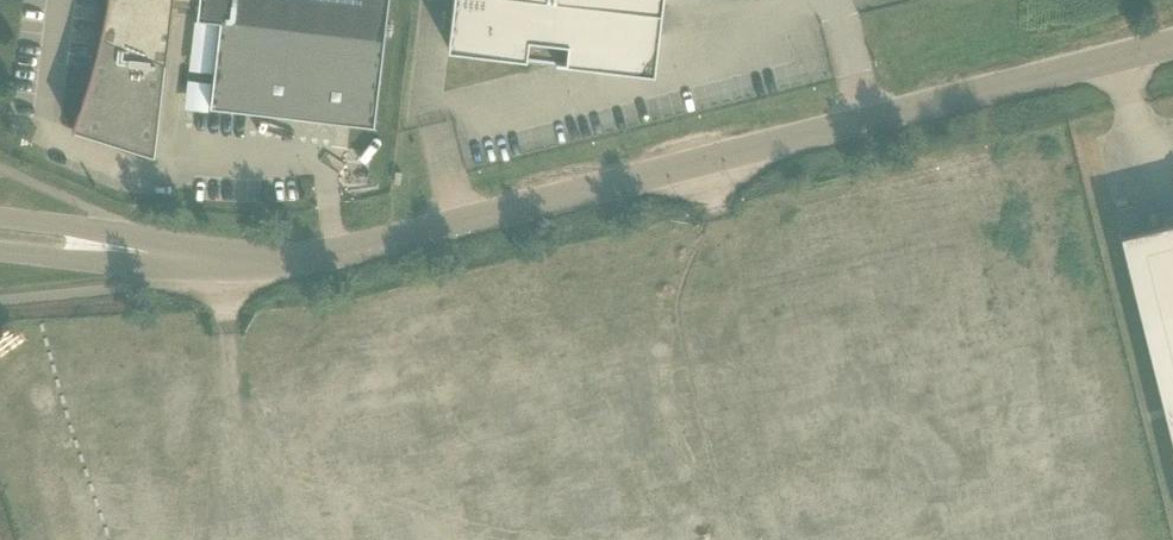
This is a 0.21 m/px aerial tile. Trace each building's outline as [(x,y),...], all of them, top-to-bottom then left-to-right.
[(72,129),(74,129),(76,122),(148,145),(158,59),(165,62),(172,5),(198,8),(197,18),(220,21),(210,106),(374,126),(384,40),(389,0),(106,0),(100,36),(72,129)] [(448,48),(568,62),(569,55),(596,48),(599,55),(615,51),(613,44),(650,35),(659,36),(663,0),(454,0),(448,48)] [(1116,209),(1122,233),(1141,228),(1135,205),(1116,209)] [(1172,444),(1172,221),(1120,234),(1172,444)] [(142,373),(41,399),(78,539),(185,539),(142,373)] [(41,417),(29,420),(64,539),(76,539),(41,417)]
